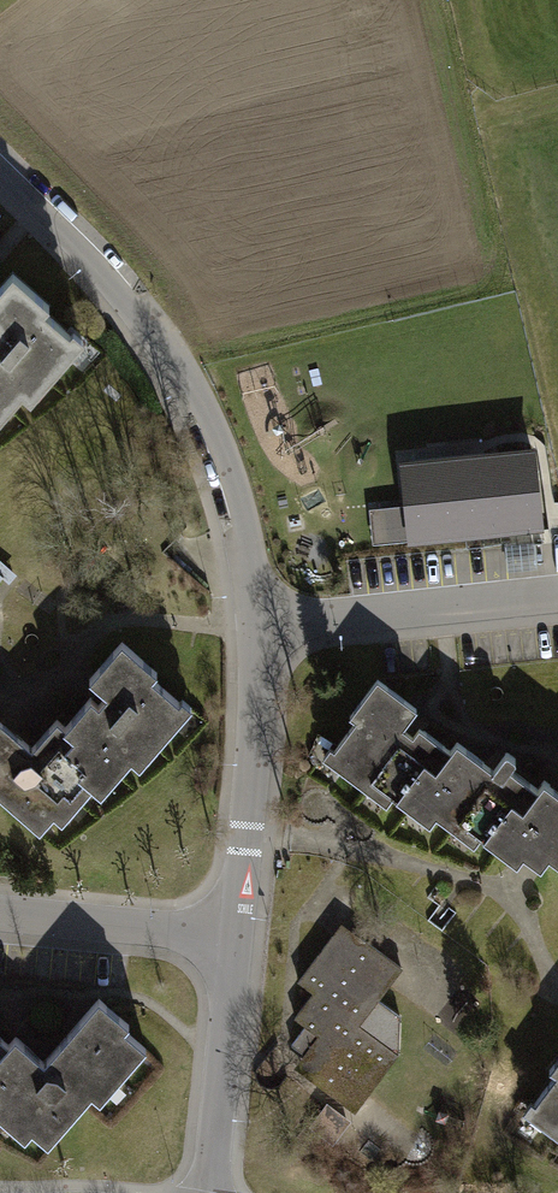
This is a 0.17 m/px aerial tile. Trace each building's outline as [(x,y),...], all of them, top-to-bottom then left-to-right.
[(22,390),(30,397),(88,332),(74,320),(70,325),(45,304),(49,300),(13,269),(0,284),(0,415),(22,390)] [(455,450),(397,456),(403,504),(368,507),(372,542),(546,524),(537,441),(472,448),(455,450)] [(41,833),(55,816),(63,822),(94,787),(100,793),(132,757),(140,764),(193,705),(182,695),(179,699),(152,675),(157,670),(121,638),(90,675),(107,691),(100,700),(92,692),(65,723),(58,717),(31,748),(0,721),(0,797),(41,833)] [(415,712),(375,682),(351,714),(359,720),(335,753),(329,749),(323,757),(387,804),(392,797),(428,824),(434,817),(475,846),(481,838),(513,862),(520,853),(538,867),(546,856),(557,865),(557,793),(540,779),(534,788),(508,769),(515,759),(503,749),(490,765),(454,737),(447,746),(419,724),(411,734),(403,727),(415,712)] [(402,968),(341,923),(298,981),(314,993),(295,1017),(306,1026),(291,1045),(312,1060),(325,1059),(330,1063),(315,1082),(355,1112),(398,1054),(400,1016),(378,1000),(402,968)] [(24,1140),(33,1130),(48,1144),(91,1095),(100,1103),(147,1049),(125,1030),(130,1024),(100,997),(44,1060),(14,1033),(6,1042),(0,1037),(0,1118),(24,1140)] [(548,1075),(555,1081),(529,1116),(557,1137),(557,1061),(548,1075)]
